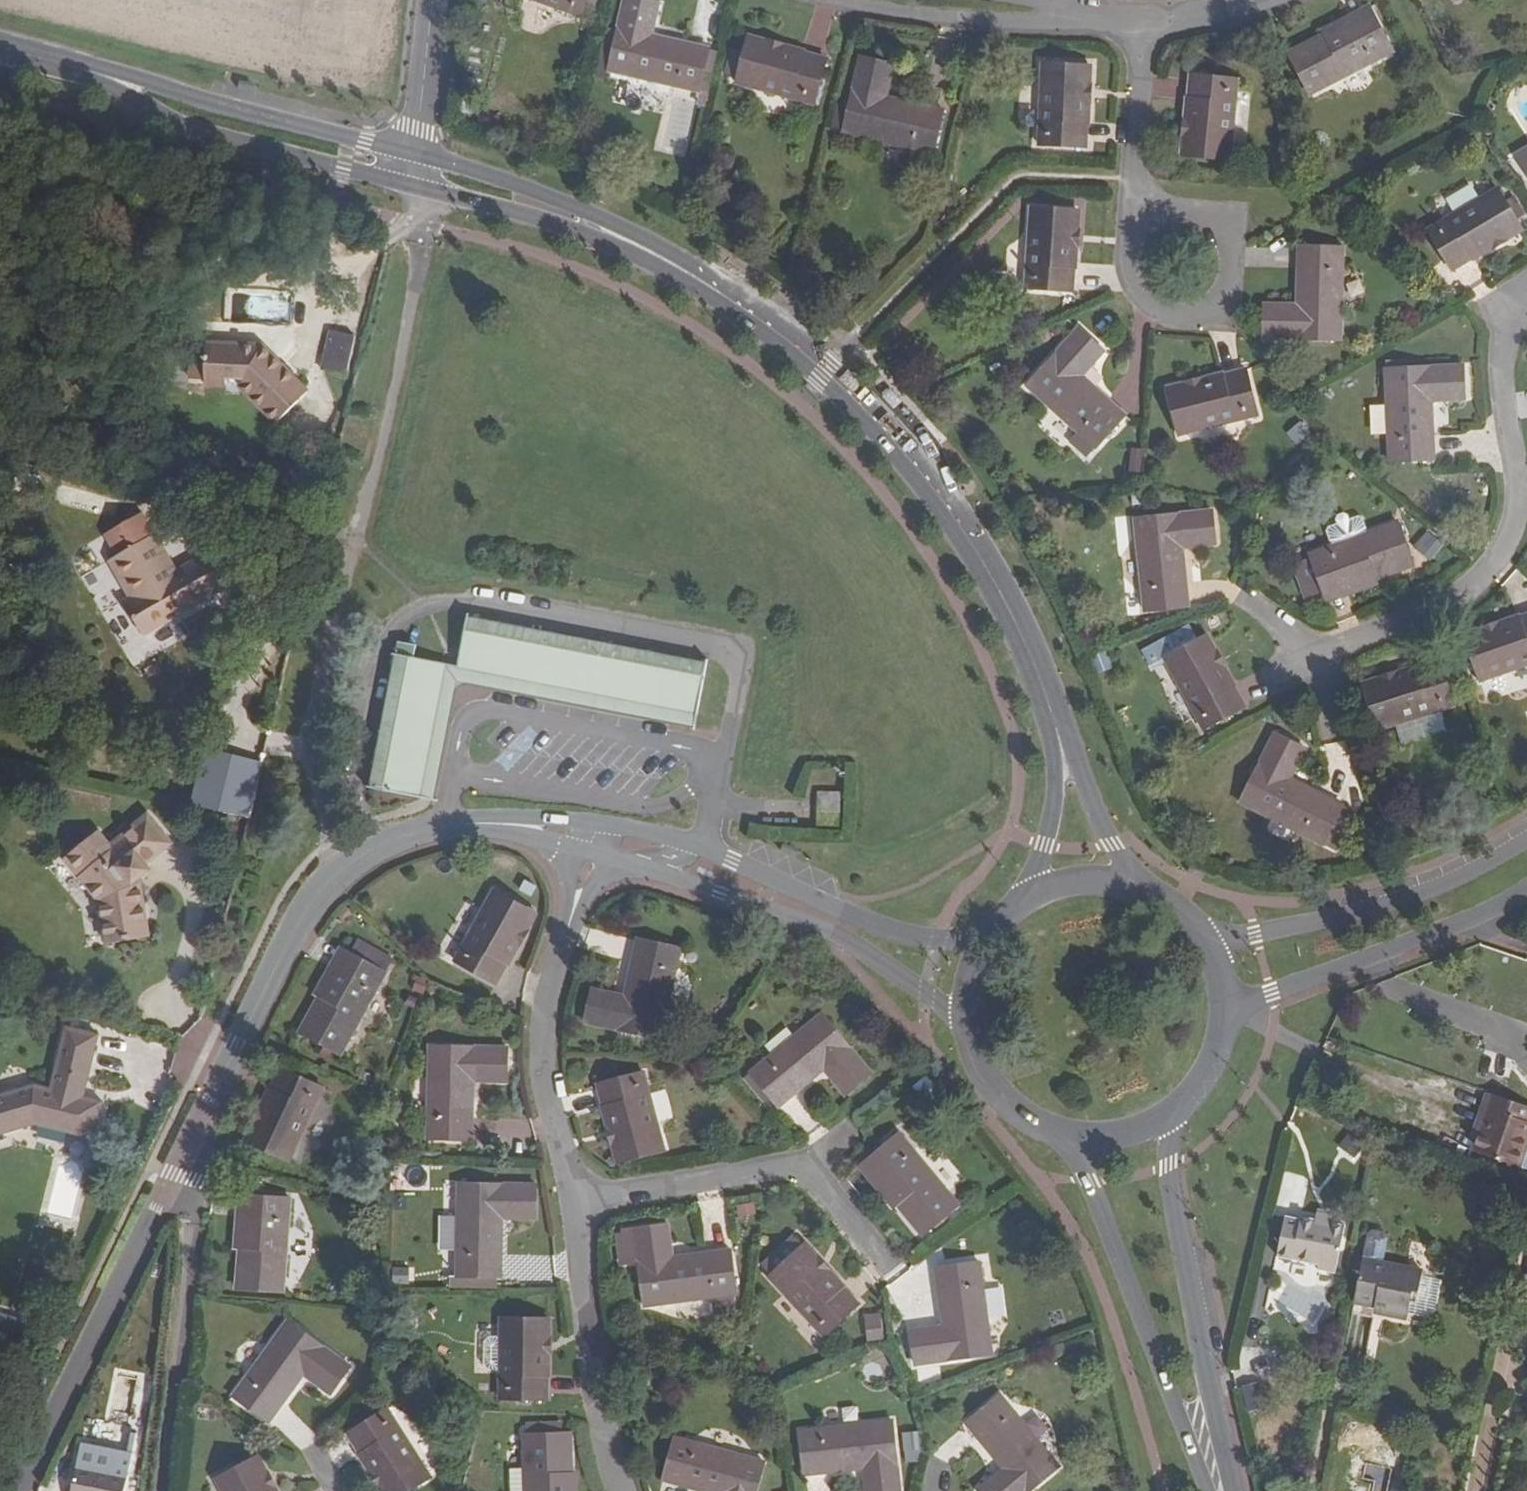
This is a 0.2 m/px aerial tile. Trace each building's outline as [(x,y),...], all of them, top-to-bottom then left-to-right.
[(578,17),(584,0),(532,0),(578,17)] [(696,92),(706,49),(649,36),(657,3),(644,0),(623,0),(607,71),(696,92)] [(1368,12),(1317,38),(1321,46),(1372,18),(1368,12)] [(1321,46),(1317,38),(1288,54),(1309,94),(1390,51),(1372,18),(1321,46)] [(811,104),(824,57),(749,36),(735,84),(811,104)] [(875,84),(886,86),(891,64),(858,58),(842,133),(931,153),(940,110),(884,98),(872,96),(875,84)] [(1042,65),(1038,145),(1086,147),(1089,67),(1042,65)] [(1236,81),(1187,75),(1179,155),(1227,160),(1236,81)] [(884,98),(886,86),(875,84),(872,96),(884,98)] [(1526,173),(1526,148),(1516,154),(1526,173)] [(1427,229),(1452,271),(1520,231),(1495,189),(1427,229)] [(1029,208),(1023,288),(1072,292),(1077,211),(1029,208)] [(1284,317),(1284,305),(1263,304),(1262,339),(1339,340),(1341,248),(1298,247),(1295,305),(1295,317),(1284,317)] [(1295,305),(1284,305),(1284,317),(1295,317),(1295,305)] [(1102,352),(1077,329),(1025,386),(1093,447),(1123,415),(1080,377),(1102,352)] [(319,371),(344,376),(352,336),(328,330),(319,371)] [(204,349),(203,380),(202,385),(237,386),(274,423),(306,392),(260,346),(204,344),(204,349)] [(203,380),(204,349),(189,348),(188,380),(203,380)] [(1442,390),(1442,401),(1463,400),(1462,366),(1384,369),(1388,461),(1432,459),(1430,402),(1430,390),(1442,390)] [(1166,388),(1177,435),(1256,416),(1244,369),(1166,388)] [(1430,390),(1430,402),(1442,401),(1442,390),(1430,390)] [(1186,607),(1180,548),(1179,536),(1192,535),(1193,547),(1214,545),(1210,511),(1132,519),(1142,611),(1186,607)] [(1326,531),(1332,545),(1367,532),(1361,518),(1357,517),(1348,519),(1344,513),(1335,516),(1337,524),(1329,526),(1326,531)] [(1319,581),(1323,591),(1377,570),(1380,578),(1411,567),(1395,521),(1367,532),(1332,545),(1309,553),(1311,558),(1295,564),(1303,587),(1319,581)] [(181,621),(219,596),(226,591),(206,558),(190,568),(190,575),(182,573),(175,577),(153,543),(153,544),(139,523),(110,541),(123,562),(107,573),(128,609),(125,610),(148,646),(183,623),(181,621)] [(1179,536),(1180,548),(1193,547),(1192,535),(1179,536)] [(110,541),(102,546),(115,567),(123,562),(110,541)] [(1377,570),(1323,591),(1325,598),(1380,578),(1377,570)] [(1319,581),(1303,587),(1307,596),(1323,591),(1319,581)] [(1463,635),(1479,681),(1526,664),(1526,613),(1463,635)] [(705,665),(466,618),(456,667),(695,715),(705,665)] [(1162,653),(1164,658),(1205,727),(1245,706),(1206,635),(1196,640),(1188,626),(1143,651),(1149,659),(1162,653)] [(418,797),(444,664),(412,659),(414,647),(396,644),(368,789),(418,797)] [(1162,653),(1149,659),(1152,664),(1164,658),(1162,653)] [(1437,660),(1361,684),(1376,730),(1452,707),(1437,660)] [(695,715),(456,667),(444,664),(418,797),(430,799),(454,680),(693,728),(695,715)] [(1273,734),(1238,803),(1321,845),(1340,805),(1289,780),(1303,749),(1273,734)] [(818,813),(839,813),(839,794),(818,793),(818,813)] [(109,897),(117,940),(158,933),(149,879),(146,876),(158,865),(154,859),(178,837),(154,811),(118,843),(104,830),(73,857),(109,897)] [(839,813),(818,813),(818,815),(818,826),(838,827),(839,813)] [(535,915),(493,891),(454,961),(496,984),(535,915)] [(584,1023),(659,1040),(679,950),(636,940),(623,997),(591,990),(584,1023)] [(360,960),(367,947),(356,942),(350,955),(360,960)] [(323,1008),(314,1004),(299,1033),(343,1056),(393,960),(367,947),(360,960),(350,955),(323,1008)] [(323,1008),(350,955),(343,952),(314,1004),(323,1008)] [(839,1072),(831,1079),(845,1095),(870,1073),(821,1015),(751,1073),(778,1107),(822,1070),(831,1062),(839,1072)] [(100,1081),(109,1029),(76,1023),(65,1085),(47,1082),(0,1099),(0,1140),(51,1123),(110,1133),(118,1095),(98,1092),(87,1090),(89,1080),(100,1081)] [(484,1070),(484,1082),(505,1081),(506,1048),(429,1048),(427,1140),(470,1140),(471,1082),(472,1070),(484,1070)] [(822,1070),(831,1079),(839,1072),(831,1062),(822,1070)] [(287,1161),(321,1090),(278,1069),(244,1139),(287,1161)] [(471,1082),(484,1082),(484,1070),(472,1070),(471,1082)] [(662,1151),(641,1074),(595,1086),(616,1163),(662,1151)] [(87,1090),(98,1092),(100,1081),(89,1080),(87,1090)] [(1478,1130),(1491,1094),(1485,1092),(1473,1128),(1478,1130)] [(1526,1120),(1526,1106),(1491,1094),(1478,1130),(1471,1150),(1517,1166),(1526,1136),(1526,1122),(1526,1120)] [(907,1205),(900,1210),(922,1235),(957,1205),(898,1135),(869,1159),(907,1205)] [(1517,1166),(1526,1169),(1526,1136),(1517,1166)] [(907,1205),(869,1159),(863,1164),(900,1210),(907,1205)] [(513,1207),(514,1219),(533,1219),(534,1186),(458,1185),(456,1276),(499,1276),(501,1218),(501,1207),(513,1207)] [(246,1257),(239,1256),(236,1289),(282,1292),(288,1201),(251,1198),(246,1257)] [(246,1257),(251,1198),(243,1198),(239,1256),(246,1257)] [(501,1218),(514,1219),(513,1207),(501,1207),(501,1218)] [(1316,1228),(1332,1231),(1334,1221),(1317,1217),(1316,1228)] [(666,1226),(633,1230),(634,1234),(616,1236),(620,1265),(637,1263),(643,1306),(710,1297),(713,1314),(732,1311),(730,1295),(734,1295),(728,1251),(671,1258),(666,1226)] [(1332,1231),(1316,1228),(1303,1226),(1302,1230),(1285,1227),(1279,1264),(1320,1273),(1319,1278),(1336,1281),(1345,1233),(1332,1231)] [(1409,1328),(1410,1323),(1413,1301),(1420,1301),(1424,1279),(1383,1271),(1389,1245),(1386,1241),(1374,1239),(1370,1242),(1356,1309),(1375,1313),(1388,1316),(1387,1324),(1409,1328)] [(858,1303),(803,1245),(768,1278),(822,1336),(858,1303)] [(915,1365),(991,1354),(977,1263),(935,1269),(942,1326),(910,1331),(915,1365)] [(390,1271),(390,1286),(406,1286),(406,1271),(390,1271)] [(1442,1287),(1423,1285),(1420,1301),(1413,1301),(1410,1323),(1435,1327),(1442,1287)] [(867,1314),(871,1340),(889,1337),(885,1311),(867,1314)] [(1374,1322),(1387,1324),(1388,1316),(1375,1313),(1374,1322)] [(500,1339),(499,1370),(498,1399),(546,1401),(548,1320),(500,1320),(500,1339)] [(318,1374),(312,1383),(328,1394),(347,1367),(286,1323),(233,1397),(268,1422),(302,1376),(307,1366),(318,1374)] [(499,1370),(500,1339),(488,1338),(479,1343),(478,1365),(487,1370),(499,1370)] [(302,1376),(312,1383),(318,1374),(307,1366),(302,1376)] [(131,1416),(141,1388),(112,1376),(101,1404),(131,1416)] [(1238,1386),(1245,1410),(1267,1404),(1260,1380),(1238,1386)] [(993,1476),(976,1490),(977,1490),(1029,1490),(1058,1466),(999,1396),(965,1424),(1002,1469),(1009,1476),(1000,1484),(993,1476)] [(386,1411),(346,1436),(381,1490),(407,1490),(429,1477),(386,1411)] [(864,1480),(865,1490),(899,1490),(890,1421),(799,1432),(804,1475),(863,1469),(874,1467),(875,1478),(864,1480)] [(571,1467),(570,1435),(562,1435),(557,1435),(557,1424),(525,1424),(525,1435),(523,1435),(523,1467),(524,1490),(563,1490),(563,1467),(571,1467)] [(763,1463),(675,1438),(664,1481),(701,1490),(755,1490),(763,1463)] [(257,1457),(214,1480),(220,1490),(275,1490),(257,1457)] [(76,1460),(69,1490),(121,1490),(125,1471),(76,1460)] [(523,1467),(509,1467),(509,1490),(524,1490),(523,1467)] [(571,1467),(563,1467),(563,1490),(571,1490),(571,1467)] [(863,1469),(864,1480),(875,1478),(874,1467),(863,1469)] [(1009,1476),(1002,1469),(993,1476),(1000,1484),(1009,1476)]
